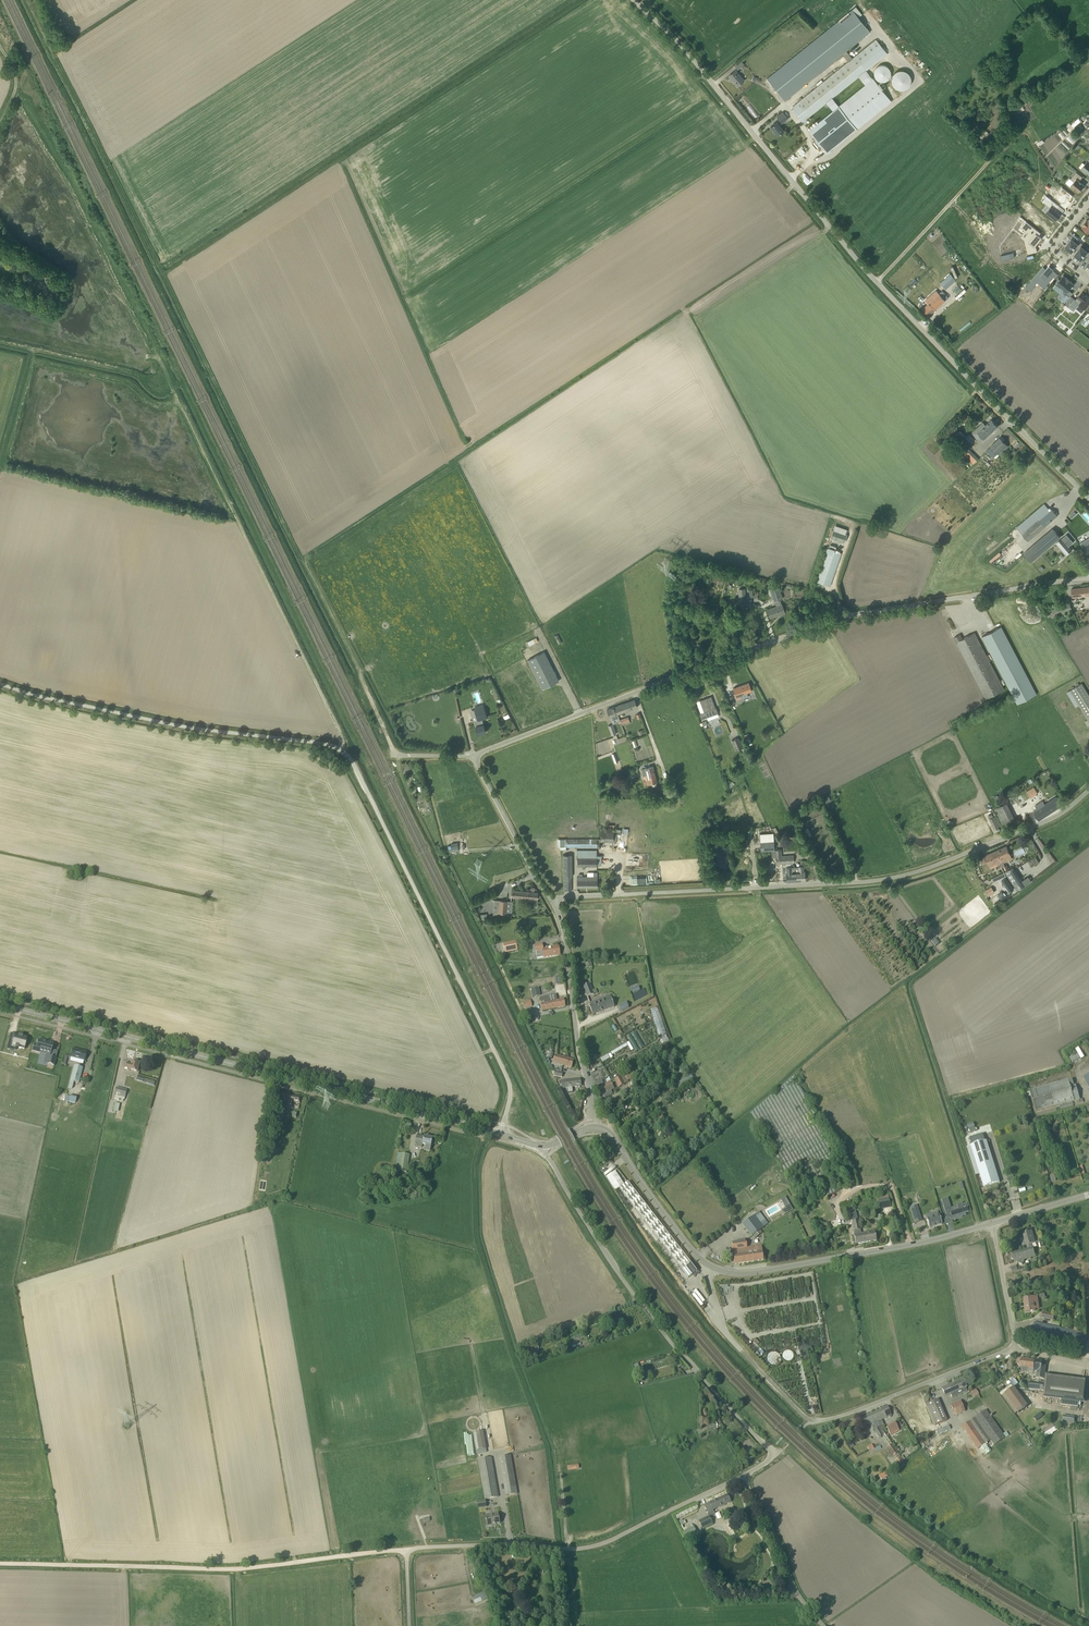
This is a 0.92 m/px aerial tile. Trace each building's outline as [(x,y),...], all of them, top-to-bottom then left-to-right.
[(785,101),(842,54),(846,51),(870,32),(852,10),(767,78),(785,101)] [(871,81),(864,72),(887,53),(876,39),(852,58),(846,51),(842,54),(849,62),(798,103),(799,104),(792,110),(802,122),(826,103),(833,111),(809,131),(825,151),(825,152),(826,153),(891,101),(873,79),(871,81)] [(741,60),(735,66),(738,69),(744,64),(741,60)] [(879,82),(891,77),(884,64),(873,69),(879,82)] [(900,91),(913,81),(902,67),(889,77),(900,91)] [(736,70),(729,76),(737,86),(744,81),(736,70)] [(1014,106),(1016,110),(1024,105),(1022,101),(1014,106)] [(771,127),(777,135),(783,130),(779,125),(782,123),(788,118),(783,112),(777,117),(779,120),(777,122),(771,127)] [(989,139),(981,131),(977,135),(985,143),(989,139)] [(1088,174),(1088,159),(1087,161),(1081,169),(1087,173),(1088,174)] [(1083,187),(1084,185),(1079,181),(1083,177),(1076,172),(1070,179),(1075,182),(1071,187),(1074,189),(1074,188),(1079,192),(1080,190),(1081,191),(1084,188),(1084,187),(1084,188),(1083,187)] [(1065,190),(1057,200),(1061,203),(1060,204),(1065,209),(1071,202),(1070,201),(1071,199),(1070,198),(1072,195),(1065,190)] [(1047,196),(1042,201),(1048,205),(1048,206),(1050,207),(1046,212),(1056,220),(1062,213),(1057,209),(1059,206),(1047,196)] [(1028,222),(1023,229),(1030,235),(1026,240),(1030,244),(1028,246),(1029,250),(1034,249),(1036,247),(1040,242),(1041,242),(1042,241),(1040,239),(1043,235),(1028,222)] [(1075,247),(1078,250),(1081,246),(1081,247),(1083,244),(1077,239),(1075,241),(1071,239),(1068,236),(1064,241),(1067,243),(1065,247),(1067,249),(1071,253),(1074,249),(1075,248),(1075,247)] [(1081,247),(1081,246),(1078,250),(1074,255),(1077,256),(1076,257),(1080,260),(1083,257),(1083,256),(1084,255),(1085,255),(1088,257),(1088,256),(1088,249),(1087,247),(1084,249),(1081,247)] [(1042,268),(1026,287),(1029,290),(1034,285),(1039,279),(1046,286),(1054,277),(1050,273),(1052,270),(1048,267),(1045,270),(1042,268)] [(1064,291),(1058,298),(1065,303),(1072,293),(1068,290),(1073,284),(1071,282),(1071,281),(1070,280),(1069,280),(1068,279),(1068,278),(1066,277),(1066,278),(1063,276),(1060,280),(1058,279),(1056,282),(1057,283),(1056,284),(1064,291)] [(960,287),(955,291),(958,296),(963,292),(960,287)] [(928,304),(922,309),(928,316),(946,300),(937,290),(925,301),(928,304)] [(1082,292),(1077,298),(1081,301),(1079,304),(1085,309),(1088,304),(1088,297),(1087,295),(1086,295),(1082,292)] [(1071,296),(1065,304),(1068,307),(1075,299),(1071,296)] [(992,419),(986,425),(983,422),(972,433),(980,442),(984,439),(998,426),(992,419)] [(946,444),(958,431),(952,426),(941,438),(946,444)] [(960,431),(953,437),(956,441),(958,439),(966,448),(971,443),(960,431)] [(1000,437),(990,446),(985,452),(986,453),(987,452),(992,458),(993,457),(996,460),(1000,456),(999,455),(1009,446),(1004,441),(1005,440),(1002,436),(1000,437)] [(968,448),(963,453),(966,456),(971,452),(968,448)] [(1050,510),(1047,506),(1044,504),(1016,528),(1028,541),(1058,515),(1052,509),(1050,510)] [(844,543),(847,534),(834,529),(830,538),(844,543)] [(1031,562),(1039,555),(1059,538),(1052,529),(1024,553),(1031,562)] [(1062,538),(1057,543),(1067,555),(1072,550),(1062,538)] [(816,581),(830,586),(841,553),(827,548),(816,581)] [(730,579),(737,581),(739,573),(732,571),(730,579)] [(769,584),(770,589),(774,601),(775,601),(777,606),(767,610),(770,617),(778,615),(778,614),(780,614),(780,615),(785,613),(782,605),(780,599),(782,599),(778,586),(777,587),(775,582),(769,584)] [(1071,589),(1073,598),(1077,598),(1077,596),(1088,595),(1088,587),(1071,589)] [(1069,611),(1072,610),(1069,602),(1048,610),(1051,618),(1066,612),(1068,616),(1071,615),(1069,611)] [(1037,694),(1002,626),(982,637),(1017,703),(1017,704),(1037,694)] [(1004,689),(977,637),(974,632),(962,639),(960,634),(954,637),(987,698),(1004,689)] [(536,637),(524,642),(526,646),(538,641),(536,637)] [(559,681),(544,651),(527,659),(542,689),(559,681)] [(747,696),(746,693),(751,691),(748,683),(733,688),(736,696),(738,700),(741,698),(747,696)] [(1074,687),(1073,686),(1071,687),(1072,689),(1070,690),(1088,721),(1088,695),(1081,683),(1079,684),(1078,683),(1076,684),(1077,686),(1074,687)] [(719,716),(717,713),(718,713),(716,708),(715,708),(711,697),(702,700),(705,707),(702,708),(704,712),(700,714),(702,719),(707,717),(708,720),(719,716)] [(637,707),(634,699),(615,707),(618,714),(637,707)] [(474,722),(478,734),(486,732),(482,720),(487,718),(484,707),(474,710),(479,720),(474,722)] [(612,724),(617,722),(615,715),(618,714),(615,707),(607,710),(612,724),(608,725),(612,735),(616,733),(612,724)] [(622,724),(622,726),(624,725),(624,724),(625,723),(630,722),(630,721),(628,716),(620,719),(620,721),(622,724)] [(753,746),(748,733),(744,734),(749,748),(753,746)] [(731,740),(736,750),(743,747),(738,737),(731,740)] [(648,784),(657,782),(653,766),(645,768),(642,769),(643,776),(646,775),(648,784)] [(660,788),(663,799),(670,797),(668,786),(660,788)] [(1026,792),(1030,798),(1038,793),(1034,787),(1026,792)] [(1039,819),(1061,805),(1056,797),(1045,804),(1043,801),(1035,806),(1037,809),(1034,812),(1039,819)] [(1002,820),(1013,816),(1008,802),(997,806),(1002,820)] [(995,816),(990,818),(994,828),(999,825),(995,816)] [(799,822),(803,830),(807,828),(806,826),(804,822),(803,819),(802,820),(801,818),(798,820),(799,822)] [(600,841),(613,841),(614,829),(600,828),(600,841)] [(773,833),(760,834),(761,851),(771,850),(772,857),(776,857),(776,863),(782,863),(782,856),(781,850),(775,850),(773,833)] [(998,860),(1000,864),(1005,862),(1003,858),(1010,855),(1006,846),(997,850),(1000,855),(999,856),(999,857),(998,857),(999,859),(998,860)] [(577,866),(597,866),(597,851),(577,850),(577,866)] [(997,850),(985,855),(990,866),(997,863),(997,865),(1000,864),(998,860),(999,859),(998,857),(999,857),(999,856),(1000,855),(997,850)] [(571,876),(572,876),(572,855),(563,855),(563,877),(564,877),(564,890),(572,890),(571,876)] [(1037,857),(1028,860),(1031,866),(1039,863),(1037,857)] [(796,880),(805,880),(805,872),(803,872),(803,866),(795,867),(796,880)] [(796,880),(795,867),(786,867),(787,873),(786,873),(787,881),(796,880)] [(1017,890),(1025,885),(1012,867),(1005,872),(1017,890)] [(577,877),(577,887),(597,887),(597,872),(594,872),(594,877),(577,877)] [(1004,873),(992,878),(993,882),(1006,876),(1004,873)] [(1005,879),(1001,882),(1003,885),(1001,886),(1002,888),(1004,887),(1007,892),(1012,889),(1005,879)] [(988,896),(992,894),(995,892),(991,886),(984,891),(988,896)] [(511,890),(511,896),(537,899),(537,892),(511,890)] [(512,902),(495,900),(493,915),(511,917),(512,902)] [(505,953),(517,950),(515,942),(504,944),(505,953)] [(559,950),(558,946),(543,949),(542,944),(535,945),(537,958),(543,957),(560,955),(559,951),(560,951),(560,950),(559,950)] [(583,986),(587,997),(594,994),(590,983),(583,986)] [(644,987),(632,993),(635,999),(647,993),(644,987)] [(540,995),(539,988),(531,989),(533,997),(540,995)] [(540,998),(542,1011),(565,1006),(564,999),(557,1000),(556,995),(540,998)] [(606,1000),(605,997),(589,1003),(590,1006),(589,1006),(592,1015),(614,1007),(611,998),(606,1000)] [(650,1009),(658,1035),(666,1033),(658,1007),(650,1009)] [(13,1040),(8,1039),(7,1045),(15,1047),(15,1048),(18,1049),(18,1048),(24,1050),(27,1037),(22,1036),(18,1035),(18,1037),(14,1036),(13,1040)] [(662,1046),(670,1043),(667,1037),(660,1040),(662,1046)] [(41,1051),(51,1053),(53,1043),(38,1040),(37,1045),(34,1045),(32,1051),(41,1052),(41,1051)] [(1069,1057),(1072,1063),(1084,1057),(1078,1047),(1073,1050),(1074,1053),(1071,1054),(1072,1055),(1069,1057)] [(79,1050),(73,1049),(70,1057),(84,1061),(86,1052),(81,1051),(79,1051),(79,1050)] [(618,1049),(599,1057),(601,1061),(620,1054),(618,1049)] [(571,1068),(573,1060),(555,1055),(553,1061),(552,1061),(552,1062),(571,1068)] [(131,1064),(126,1063),(125,1067),(128,1068),(127,1070),(130,1071),(130,1070),(137,1071),(140,1063),(134,1061),(135,1062),(133,1062),(133,1061),(132,1061),(131,1064)] [(72,1089),(74,1081),(79,1083),(82,1068),(74,1066),(68,1088),(72,1089)] [(627,1080),(635,1077),(632,1071),(624,1074),(627,1080)] [(677,1088),(691,1079),(687,1072),(673,1081),(677,1088)] [(155,1081),(137,1076),(136,1079),(154,1085),(155,1081)] [(794,1076),(751,1113),(798,1194),(816,1178),(827,1197),(837,1191),(824,1169),(839,1155),(794,1076)] [(625,1084),(621,1077),(598,1089),(599,1092),(599,1093),(600,1092),(601,1095),(611,1090),(614,1089),(612,1085),(616,1083),(618,1088),(625,1084)] [(561,1081),(562,1088),(581,1086),(580,1079),(561,1081)] [(1076,1085),(1074,1085),(1072,1079),(1029,1091),(1030,1092),(1026,1093),(1027,1097),(1031,1095),(1035,1111),(1060,1105),(1061,1109),(1073,1106),(1072,1101),(1075,1101),(1076,1104),(1083,1102),(1082,1099),(1080,1099),(1076,1085)] [(127,1089),(116,1087),(114,1097),(115,1097),(114,1099),(123,1101),(124,1099),(125,1099),(127,1089)] [(301,1097),(283,1094),(282,1100),(286,1101),(285,1106),(291,1108),(292,1102),(300,1103),(301,1097)] [(278,1110),(276,1116),(273,1115),(270,1125),(279,1128),(284,1112),(278,1110)] [(276,1129),(270,1127),(266,1139),(273,1141),(276,1129)] [(417,1136),(415,1145),(422,1147),(422,1144),(426,1145),(425,1150),(429,1151),(430,1146),(431,1146),(432,1138),(424,1136),(424,1138),(417,1136)] [(984,1187),(999,1182),(986,1140),(971,1145),(984,1187)] [(407,1173),(409,1154),(397,1153),(395,1166),(398,1166),(397,1171),(407,1173)] [(392,1174),(392,1166),(380,1165),(380,1174),(392,1174)] [(619,1189),(688,1278),(697,1271),(627,1182),(619,1189)] [(877,1196),(879,1210),(890,1208),(888,1194),(877,1196)] [(785,1208),(781,1210),(783,1213),(784,1215),(793,1210),(792,1208),(785,1197),(782,1199),(787,1207),(785,1208)] [(955,1218),(955,1219),(961,1217),(966,1215),(966,1213),(969,1212),(967,1208),(964,1209),(962,1203),(956,1204),(958,1209),(952,1211),(947,1198),(941,1200),(946,1215),(945,1215),(946,1219),(950,1218),(950,1220),(955,1218)] [(849,1208),(855,1231),(860,1230),(855,1207),(849,1208)] [(930,1218),(926,1219),(929,1228),(942,1224),(939,1215),(938,1212),(932,1214),(933,1216),(929,1217),(930,1218)] [(742,1224),(751,1236),(760,1230),(766,1225),(757,1213),(742,1224)] [(1029,1249),(1031,1257),(1035,1256),(1032,1244),(1035,1243),(1032,1231),(1023,1233),(1026,1245),(1027,1245),(1028,1249),(1029,1249)] [(875,1232),(861,1234),(863,1243),(876,1240),(875,1232)] [(854,1235),(856,1244),(863,1243),(861,1234),(854,1235)] [(763,1260),(761,1245),(747,1247),(746,1241),(732,1243),(735,1264),(757,1261),(758,1260),(758,1261),(763,1260)] [(1024,1259),(1031,1257),(1029,1249),(1028,1249),(1012,1253),(1013,1256),(1012,1256),(1011,1257),(1012,1259),(1013,1259),(1014,1259),(1014,1262),(1018,1261),(1018,1262),(1023,1265),(1024,1261),(1024,1259)] [(1034,1302),(1038,1302),(1037,1296),(1024,1298),(1026,1312),(1035,1311),(1034,1302)] [(539,1349),(537,1344),(528,1347),(529,1352),(539,1349)] [(1017,1358),(1017,1363),(1019,1366),(1020,1366),(1020,1368),(1019,1370),(1028,1371),(1028,1367),(1033,1368),(1034,1368),(1035,1360),(1030,1359),(1017,1358)] [(1035,1370),(1037,1371),(1036,1378),(1044,1379),(1046,1366),(1042,1365),(1042,1361),(1036,1360),(1035,1370)] [(1076,1377),(1046,1374),(1044,1391),(1045,1391),(1044,1395),(1043,1395),(1043,1396),(1061,1399),(1060,1405),(1078,1407),(1079,1401),(1085,1402),(1088,1379),(1081,1378),(1081,1379),(1076,1378),(1076,1377)] [(966,1386),(963,1379),(942,1388),(945,1396),(950,1394),(952,1398),(967,1391),(965,1387),(966,1386)] [(926,1404),(934,1426),(947,1421),(938,1399),(926,1404)] [(951,1405),(955,1415),(964,1412),(960,1401),(951,1405)] [(887,1407),(874,1413),(876,1417),(878,1421),(891,1415),(887,1407)] [(994,1445),(1006,1437),(986,1409),(962,1427),(978,1449),(990,1440),(994,1445)] [(866,1425),(873,1422),(876,1429),(875,1429),(878,1436),(884,1433),(881,1426),(880,1426),(878,1421),(876,1417),(874,1413),(863,1418),(866,1425)] [(1068,1416),(1068,1415),(1063,1415),(1062,1424),(1074,1425),(1074,1423),(1075,1423),(1076,1417),(1075,1417),(1075,1416),(1070,1416),(1068,1416)] [(886,1427),(890,1434),(899,1429),(895,1422),(886,1427)] [(716,1426),(714,1423),(697,1430),(699,1434),(716,1426)] [(476,1451),(476,1450),(477,1454),(487,1452),(483,1431),(473,1433),(476,1451)] [(898,1453),(892,1444),(887,1447),(893,1456),(898,1453)] [(506,1495),(517,1493),(510,1455),(499,1457),(506,1495)] [(903,1461),(900,1457),(895,1460),(898,1465),(903,1461)] [(485,1499),(498,1497),(491,1458),(478,1460),(485,1499)] [(731,1502),(727,1494),(704,1505),(710,1516),(715,1513),(713,1510),(731,1502)] [(486,1506),(485,1500),(477,1501),(478,1508),(486,1506)] [(682,1512),(674,1516),(676,1520),(684,1516),(697,1510),(697,1508),(698,1507),(697,1505),(682,1512)] [(485,1515),(487,1527),(492,1526),(492,1524),(500,1523),(498,1513),(485,1515)] [(698,1521),(702,1529),(713,1524),(709,1516),(698,1521)] [(682,1519),(677,1522),(679,1526),(681,1529),(680,1530),(681,1532),(693,1526),(691,1525),(683,1528),(682,1525),(684,1524),(686,1523),(685,1520),(683,1521),(682,1519)] [(690,1535),(696,1532),(694,1527),(682,1533),(686,1542),(692,1539),(690,1535)] [(762,1583),(766,1593),(774,1590),(771,1579),(762,1583)] [(531,1594),(523,1597),(527,1605),(532,1602),(531,1600),(533,1600),(531,1594)]
